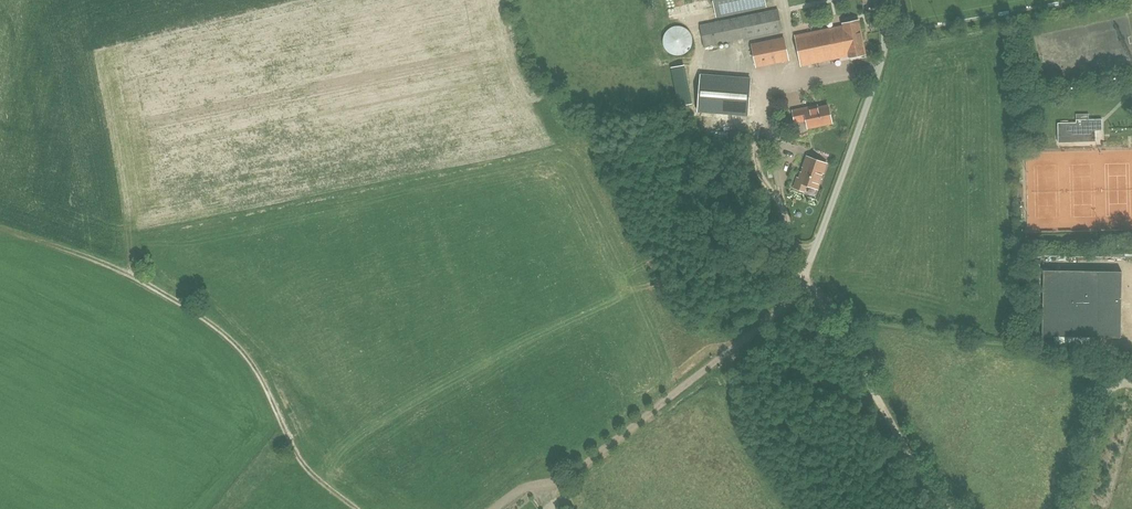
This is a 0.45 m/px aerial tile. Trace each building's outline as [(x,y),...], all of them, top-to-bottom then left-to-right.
[(765,6),(764,1),(768,0),(712,0),(716,16),(765,6)] [(704,46),(782,30),(777,9),(700,25),(704,46)] [(858,20),(842,24),(843,26),(796,36),(801,64),(849,55),(849,57),(865,54),(858,20)] [(663,38),(663,40),(663,43),(663,45),(664,46),(665,48),(666,50),(667,51),(669,53),(671,54),(672,54),(674,55),(676,55),(678,55),(680,55),(682,55),(684,54),(686,53),(687,52),(689,50),(690,49),(691,47),(692,45),(692,43),(692,41),(692,39),(692,37),(691,35),(690,33),(689,31),(688,30),(686,29),(684,28),(683,27),(681,26),(679,26),(677,26),(675,26),(673,27),(671,27),(669,28),(668,30),(666,31),(665,33),(664,34),(663,36),(663,38)] [(788,60),(784,38),(751,45),(756,66),(788,60)] [(680,63),(668,66),(676,104),(689,102),(680,63)] [(697,111),(747,115),(750,78),(700,74),(697,111)] [(807,128),(816,126),(831,123),(828,106),(813,109),(812,107),(793,111),(795,122),(805,120),(807,128)] [(1075,138),(1096,137),(1096,131),(1102,131),(1102,119),(1089,119),(1089,113),(1076,114),(1076,122),(1057,123),(1058,136),(1075,135),(1075,138)] [(817,189),(820,178),(819,178),(821,172),(822,173),(826,163),(819,160),(819,162),(814,160),(814,158),(807,156),(799,178),(798,177),(794,188),(803,191),(805,185),(817,189)] [(1120,338),(1121,272),(1043,270),(1042,337),(1120,338)]
